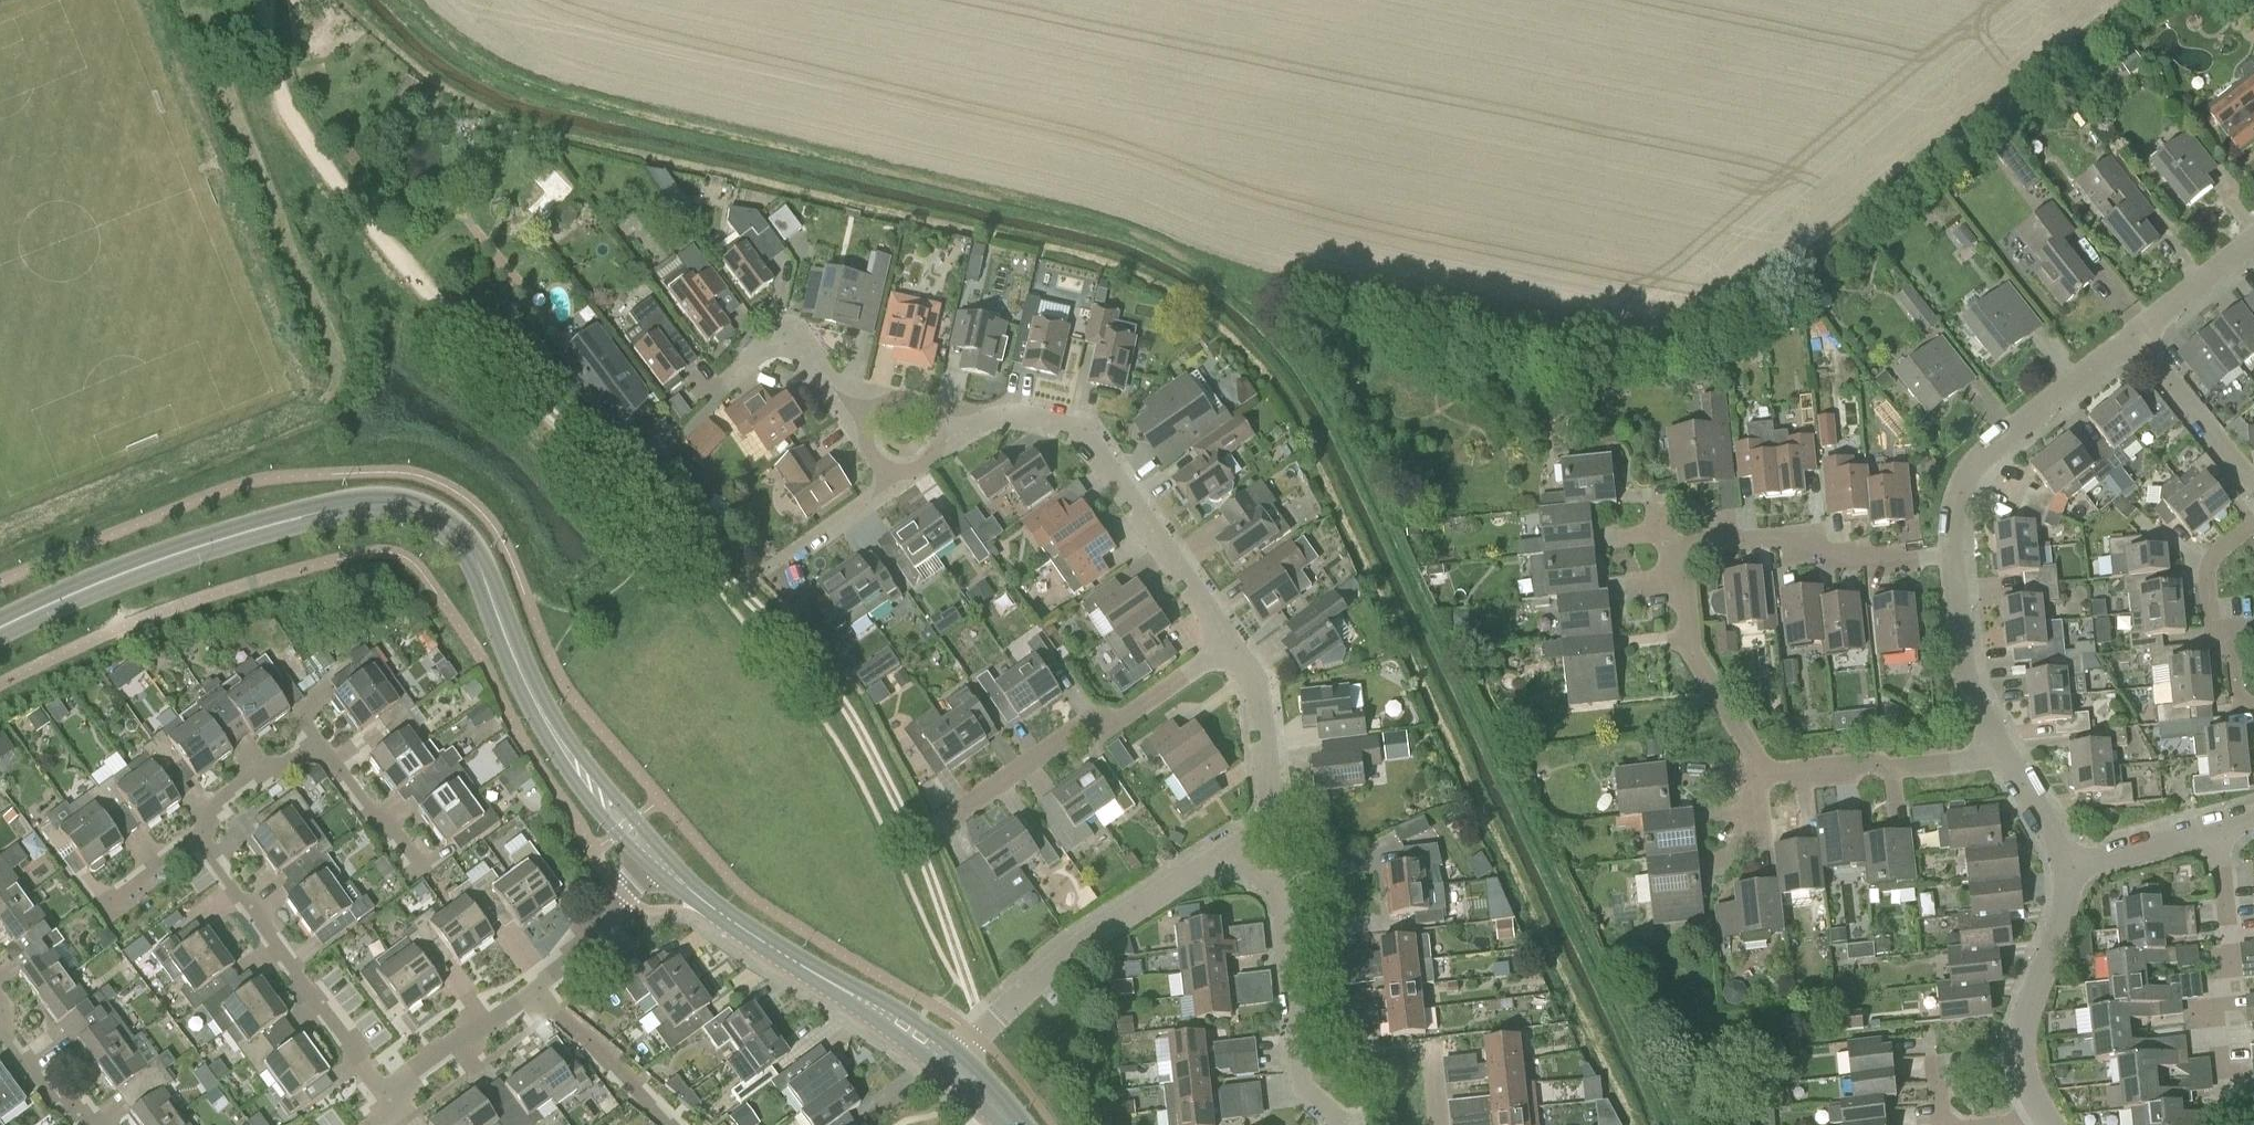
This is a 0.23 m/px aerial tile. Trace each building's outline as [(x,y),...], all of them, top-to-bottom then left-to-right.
[(2115,56),(2130,75),(2144,65),(2130,45),(2115,56)] [(2241,70),(2244,81),(2206,109),(2239,153),(2253,142),(2253,60),(2241,70)] [(2192,163),(2205,152),(2191,134),(2154,163),(2187,206),(2211,187),(2205,180),(2192,163)] [(2020,186),(2034,175),(2007,139),(1993,150),(2020,186)] [(2111,157),(2076,185),(2135,260),(2158,242),(2132,209),(2144,199),(2111,157)] [(536,177),(560,204),(575,191),(551,165),(536,177)] [(2039,274),(2063,305),(2092,283),(2060,243),(2075,232),(2055,206),(2021,232),(2048,267),(2039,274)] [(555,220),(562,229),(566,229),(576,222),(576,218),(570,209),(555,220)] [(784,209),(767,221),(784,243),(801,230),(784,209)] [(716,256),(721,262),(750,300),(773,283),(764,272),(764,268),(774,260),(758,239),(768,230),(756,214),(729,210),(727,225),(738,240),(716,256)] [(676,220),(665,229),(677,244),(688,235),(676,220)] [(986,247),(975,245),(966,280),(978,283),(986,247)] [(711,305),(727,293),(692,247),(675,260),(682,268),(660,284),(677,306),(706,345),(713,339),(718,345),(733,334),(729,328),(724,321),(720,316),(711,305)] [(862,307),(878,311),(890,257),(878,254),(878,255),(872,254),(866,282),(830,274),(820,319),(820,320),(858,328),(862,307)] [(2010,287),(1966,322),(1996,358),(2027,333),(2014,316),(2026,307),(2010,287)] [(1911,288),(1896,299),(1924,336),(1939,324),(1911,288)] [(1028,297),(1020,332),(1034,335),(1026,370),(1058,377),(1069,329),(1037,321),(1040,307),(1042,300),(1028,297)] [(905,360),(905,361),(906,362),(907,362),(932,368),(936,350),(930,348),(940,309),(895,298),(884,347),(906,352),(905,358),(905,360)] [(680,359),(690,352),(650,300),(629,316),(638,328),(624,338),(633,351),(662,389),(667,396),(683,384),(678,377),(685,372),(679,365),(680,359)] [(1100,347),(1091,385),(1124,392),(1136,340),(1135,340),(1137,329),(1118,324),(1121,313),(1094,307),(1086,344),(1100,347)] [(2211,333),(2239,368),(2253,356),(2253,327),(2240,310),(2211,333)] [(1007,325),(1000,324),(1002,317),(985,313),(983,320),(975,318),(959,314),(951,348),(967,352),(963,371),(995,378),(998,362),(1005,364),(1010,340),(1004,338),(1007,325)] [(631,386),(632,381),(633,380),(595,329),(594,330),(604,344),(588,357),(581,349),(581,350),(575,355),(573,359),(571,363),(570,368),(569,373),(570,378),(571,383),(573,388),(571,390),(618,433),(641,408),(642,406),(643,404),(644,403),(644,400),(644,398),(644,396),(644,395),(643,392),(642,390),(641,389),(639,388),(638,387),(636,386),(634,386),(633,386),(631,386)] [(2239,368),(2211,333),(2181,357),(2209,392),(2239,368)] [(1959,361),(1943,341),(1901,375),(1930,411),(1960,387),(1947,370),(1959,361)] [(1221,404),(1220,405),(1197,373),(1187,380),(1162,397),(1168,405),(1149,418),(1139,426),(1159,455),(1174,445),(1182,455),(1232,420),(1221,404)] [(2253,403),(2253,390),(2242,400),(2249,408),(2253,403)] [(756,432),(770,452),(796,433),(791,426),(802,418),(789,399),(774,409),(762,392),(730,415),(746,439),(756,432)] [(2111,406),(2110,407),(2138,443),(2139,442),(2135,437),(2149,426),(2159,439),(2174,427),(2156,405),(2146,413),(2129,392),(2125,395),(2120,392),(2109,401),(2111,406)] [(1725,395),(1700,398),(1704,431),(1672,434),(1675,469),(1680,469),(1682,483),(1718,479),(1716,455),(1732,453),(1725,395)] [(1888,395),(1879,400),(1891,419),(1900,414),(1888,395)] [(2123,454),(2138,443),(2110,407),(2107,409),(2103,406),(2091,415),(2093,420),(2090,423),(2105,441),(2095,448),(2115,474),(2130,462),(2123,454)] [(1837,448),(1835,416),(1818,418),(1821,449),(1837,448)] [(1231,482),(1233,481),(1220,463),(1256,438),(1242,418),(1214,437),(1221,449),(1175,482),(1194,509),(1209,498),(1211,502),(1218,502),(1232,492),(1234,486),(1231,482)] [(1782,495),(1775,433),(1774,433),(1773,423),(1747,426),(1749,443),(1735,445),(1738,474),(1753,473),(1755,497),(1782,495)] [(1788,432),(1775,433),(1782,495),(1806,492),(1804,468),(1817,467),(1814,436),(1788,439),(1788,432)] [(2101,485),(2115,474),(2095,448),(2085,456),(2071,438),(2051,453),(2082,491),(2096,479),(2101,485)] [(787,490),(807,518),(851,488),(831,459),(816,469),(804,451),(780,467),(793,486),(787,490)] [(1003,456),(972,478),(989,502),(1011,486),(1019,499),(1020,498),(1029,510),(1054,492),(1046,480),(1052,476),(1035,451),(1011,467),(1003,456)] [(2028,490),(2023,501),(2049,513),(2062,517),(2068,502),(2082,491),(2051,453),(2032,468),(2046,486),(2036,493),(2028,490)] [(2177,477),(2176,478),(2212,523),(2214,521),(2220,523),(2228,518),(2226,511),(2230,508),(2213,486),(2224,478),(2206,455),(2190,467),(2193,471),(2180,481),(2177,477)] [(1542,496),(1543,510),(1566,507),(1590,505),(1616,502),(1612,458),(1562,463),(1565,494),(1542,496)] [(1869,483),(1868,471),(1855,472),(1854,460),(1823,463),(1826,499),(1828,518),(1845,516),(1871,514),(1871,513),(1869,483)] [(1871,513),(1871,514),(1872,527),(1901,524),(1898,499),(1912,497),(1909,469),(1883,471),(1884,482),(1869,483),(1871,513)] [(2212,523),(2176,478),(2161,490),(2161,498),(2165,503),(2154,511),(2168,528),(2178,520),(2192,538),(2197,535),(2202,538),(2210,531),(2209,525),(2212,523)] [(2104,510),(2119,497),(2107,482),(2091,495),(2104,510)] [(1263,483),(1247,494),(1222,512),(1235,531),(1218,543),(1235,566),(1278,536),(1261,512),(1276,502),(1263,483)] [(1023,522),(1051,561),(1099,527),(1084,506),(1072,514),(1059,496),(1023,522)] [(1998,529),(2000,552),(2038,549),(2036,528),(2043,527),(2049,513),(2023,501),(2012,527),(1998,529)] [(1530,556),(1594,550),(1590,505),(1566,507),(1543,510),(1540,510),(1543,541),(1518,544),(1519,557),(1530,556)] [(931,507),(911,521),(936,557),(956,543),(931,507)] [(999,532),(988,516),(972,528),(983,543),(999,532)] [(936,557),(911,521),(891,535),(906,555),(895,564),(914,591),(925,583),(916,571),(936,557)] [(1099,527),(1051,561),(1074,596),(1083,589),(1093,583),(1086,572),(1102,560),(1116,551),(1099,527)] [(961,538),(980,565),(991,558),(972,530),(961,538)] [(2123,577),(2123,578),(2131,577),(2152,576),(2169,574),(2167,550),(2144,552),(2142,537),(2109,540),(2113,578),(2123,577)] [(1291,542),(1257,565),(1267,578),(1243,595),(1264,624),(1300,598),(1299,596),(1312,586),(1302,571),(1309,566),(1291,542)] [(2024,575),(2025,587),(2058,584),(2057,566),(2040,568),(2038,549),(2000,552),(2000,554),(1994,556),(1996,573),(2002,574),(2002,577),(2024,575)] [(1530,556),(1534,599),(1549,598),(1557,597),(1599,593),(1594,550),(1530,556)] [(859,557),(838,571),(872,620),(903,598),(883,570),(873,578),(859,557)] [(872,620),(838,571),(819,585),(820,587),(834,607),(823,615),(842,642),(853,634),(850,629),(868,617),(871,621),(872,620)] [(1730,612),(1731,625),(1757,622),(1758,634),(1779,632),(1773,574),(1760,576),(1760,574),(1726,578),(1728,595),(1715,596),(1716,614),(1730,612)] [(2130,596),(2132,615),(2183,610),(2181,587),(2158,589),(2157,576),(2169,575),(2169,574),(2152,576),(2131,577),(2123,578),(2125,596),(2130,596)] [(967,595),(977,609),(995,595),(986,581),(967,595)] [(1105,639),(1106,640),(1154,606),(1139,584),(1106,607),(1097,595),(1082,606),(1091,618),(1100,611),(1115,632),(1105,639)] [(2005,602),(2007,627),(2046,623),(2044,604),(2055,603),(2056,606),(2059,607),(2063,607),(2065,602),(2062,599),(2060,598),(2058,584),(2025,587),(2027,600),(2005,602)] [(1348,610),(1341,600),(1351,593),(1345,585),(1335,592),(1334,591),(1290,622),(1299,635),(1284,645),(1303,672),(1319,661),(1323,668),(1343,663),(1347,652),(1328,625),(1348,610)] [(1599,593),(1557,597),(1557,598),(1562,642),(1612,637),(1608,592),(1599,593)] [(1789,645),(1825,642),(1821,604),(1820,593),(1785,596),(1789,645)] [(1549,598),(1534,599),(1535,608),(1550,606),(1549,599),(1549,598)] [(1821,604),(1825,642),(1827,654),(1862,650),(1857,600),(1821,604)] [(1917,650),(1913,601),(1875,604),(1880,654),(1917,650)] [(935,619),(945,634),(967,621),(958,605),(935,619)] [(1170,629),(1154,606),(1106,640),(1122,663),(1123,665),(1124,666),(1128,672),(1124,675),(1131,684),(1134,688),(1143,682),(1141,679),(1151,671),(1146,664),(1154,658),(1145,646),(1155,639),(1170,629)] [(2129,634),(2131,652),(2151,650),(2164,649),(2163,638),(2186,636),(2183,610),(2132,615),(2134,634),(2129,634)] [(2062,623),(2046,624),(2046,623),(2007,627),(2009,651),(2013,651),(2031,649),(2032,662),(2038,661),(2049,660),(2065,659),(2065,652),(2062,623)] [(1726,635),(1725,625),(1717,626),(1720,655),(1737,653),(1736,634),(1726,635)] [(1038,659),(1017,673),(1043,709),(1063,695),(1046,671),(1058,663),(1039,637),(1028,645),(1038,659)] [(1612,637),(1562,642),(1543,644),(1545,660),(1563,658),(1566,686),(1558,687),(1559,696),(1567,696),(1568,706),(1618,701),(1612,637)] [(2101,668),(2100,640),(2084,641),(2086,669),(2101,668)] [(894,646),(858,671),(868,686),(904,661),(894,646)] [(2169,667),(2171,687),(2210,683),(2210,681),(2217,678),(2216,663),(2208,661),(2208,659),(2185,661),(2184,647),(2164,649),(2151,650),(2131,652),(2131,653),(2150,651),(2152,669),(2169,667)] [(333,699),(346,716),(386,687),(385,686),(394,679),(373,652),(351,669),(359,680),(333,699)] [(236,677),(235,678),(271,727),(289,714),(270,688),(285,677),(269,654),(254,665),(251,661),(233,673),(236,677)] [(2050,674),(2033,676),(2028,676),(2029,682),(2023,683),(2024,698),(2030,698),(2031,701),(2070,697),(2068,678),(2085,676),(2085,671),(2083,657),(2065,659),(2049,660),(2050,674)] [(1796,661),(1784,663),(1786,687),(1798,686),(1796,661)] [(106,678),(115,693),(127,685),(118,671),(106,678)] [(1043,709),(1017,673),(997,687),(987,673),(977,680),(996,708),(1007,700),(1023,723),(1043,709)] [(201,691),(207,699),(224,722),(234,714),(250,735),(253,740),(271,727),(235,678),(222,688),(217,680),(201,691)] [(881,683),(871,691),(880,704),(891,696),(881,683)] [(2158,725),(2188,722),(2213,719),(2212,708),(2213,708),(2210,683),(2171,687),(2155,689),(2158,725)] [(385,730),(386,731),(415,709),(415,708),(401,688),(392,695),(386,687),(346,716),(359,735),(385,716),(392,725),(385,730)] [(957,715),(945,723),(945,724),(970,760),(991,746),(975,723),(986,715),(967,687),(947,701),(957,715)] [(1306,727),(1318,726),(1340,723),(1342,739),(1367,736),(1364,709),(1352,710),(1349,689),(1302,694),(1306,727)] [(2070,697),(2031,701),(2033,726),(2057,723),(2058,736),(2090,733),(2088,714),(2071,715),(2070,697)] [(207,699),(178,720),(213,769),(232,756),(228,751),(213,730),(224,722),(207,699)] [(45,709),(56,724),(67,716),(57,701),(45,709)] [(469,714),(481,735),(501,723),(488,702),(469,714)] [(1889,703),(1881,719),(1896,727),(1904,711),(1889,703)] [(945,724),(945,723),(934,708),(917,720),(918,722),(904,731),(936,776),(947,769),(950,774),(970,760),(945,724)] [(368,760),(381,778),(421,749),(411,736),(419,730),(419,729),(426,723),(415,709),(386,731),(394,741),(368,760)] [(1837,712),(1838,731),(1880,728),(1879,709),(1837,712)] [(39,710),(27,719),(36,733),(49,724),(39,710)] [(2210,758),(2248,755),(2248,753),(2253,750),(2253,740),(2253,735),(2246,733),(2246,731),(2222,733),(2221,719),(2213,719),(2188,722),(2190,740),(2208,738),(2210,758)] [(152,743),(151,744),(167,764),(177,756),(196,782),(213,769),(178,720),(155,738),(149,731),(145,734),(152,743)] [(1161,758),(1173,775),(1212,748),(1196,727),(1164,750),(1156,738),(1140,749),(1151,765),(1161,758)] [(2071,748),(2073,772),(2112,768),(2110,749),(2128,747),(2126,729),(2092,732),(2094,745),(2071,748)] [(1,732),(0,733),(0,759),(14,749),(1,732)] [(1387,736),(1389,756),(1402,755),(1400,734),(1387,736)] [(1344,759),(1325,761),(1315,762),(1319,793),(1365,787),(1363,769),(1382,767),(1378,737),(1342,741),(1344,759)] [(504,768),(520,761),(512,741),(495,749),(504,768)] [(144,757),(127,770),(162,817),(180,804),(161,779),(172,771),(167,764),(151,744),(140,751),(144,757)] [(1212,748),(1173,775),(1189,799),(1176,808),(1184,820),(1203,806),(1195,795),(1228,772),(1212,748)] [(436,783),(458,767),(456,765),(450,770),(435,750),(426,756),(421,749),(381,778),(394,796),(420,777),(428,788),(436,783)] [(2248,755),(2210,758),(2211,778),(2193,780),(2195,798),(2224,795),(2223,782),(2250,780),(2248,755)] [(1103,759),(1072,781),(1097,817),(1117,803),(1125,815),(1136,807),(1103,759)] [(503,778),(515,794),(533,779),(521,764),(503,778)] [(322,766),(297,784),(313,806),(338,788),(322,766)] [(417,813),(430,831),(470,801),(465,793),(473,787),(458,767),(436,783),(444,793),(417,813)] [(2075,793),(2076,797),(2104,795),(2105,807),(2133,805),(2131,786),(2114,787),(2112,768),(2073,772),(2074,776),(2069,779),(2070,792),(2075,793)] [(1616,775),(1620,818),(1671,812),(1666,769),(1616,775)] [(97,788),(96,789),(114,813),(125,805),(144,830),(162,817),(127,770),(126,770),(132,778),(124,783),(118,776),(111,781),(109,777),(97,785),(100,789),(99,790),(97,788)] [(1072,781),(1051,795),(1066,815),(1055,823),(1048,828),(1067,855),(1074,850),(1094,836),(1086,824),(1097,817),(1072,781)] [(65,804),(64,805),(105,859),(123,847),(103,820),(114,813),(96,789),(69,809),(65,804)] [(262,856),(264,858),(304,829),(297,820),(309,811),(295,791),(268,811),(276,822),(250,840),(252,842),(249,844),(248,848),(255,857),(259,858),(262,856)] [(470,801),(430,831),(444,849),(452,842),(459,852),(500,822),(479,795),(471,801),(470,801)] [(105,859),(64,805),(45,819),(50,826),(41,832),(58,854),(59,853),(62,858),(67,859),(73,854),(86,873),(89,871),(91,874),(94,875),(103,868),(104,865),(102,862),(105,859)] [(1911,810),(1912,820),(1935,818),(1934,807),(1911,809),(1911,810)] [(1642,816),(1647,860),(1697,855),(1692,810),(1671,813),(1671,812),(1620,818),(1621,819),(1642,816)] [(1950,814),(1954,848),(1968,846),(1997,843),(1994,810),(1950,814)] [(1816,820),(1818,842),(1821,871),(1866,866),(1862,837),(1860,816),(1816,820)] [(1015,820),(995,834),(1021,870),(1041,856),(1049,868),(1060,860),(1041,833),(1030,841),(1015,820)] [(1402,845),(1416,839),(1410,825),(1397,831),(1402,845)] [(303,857),(311,867),(333,851),(318,831),(310,838),(304,829),(264,858),(277,876),(303,857)] [(1907,832),(1862,837),(1866,866),(1868,888),(1874,887),(1882,894),(1913,891),(1907,832)] [(1021,870),(995,834),(975,848),(990,869),(979,877),(998,903),(1018,889),(1010,877),(1021,870)] [(518,870),(509,877),(538,916),(556,903),(551,896),(561,889),(526,841),(507,855),(518,870)] [(1775,847),(1779,882),(1781,897),(1824,893),(1821,871),(1818,842),(1775,847)] [(1967,847),(1971,881),(2015,876),(2011,842),(1997,844),(1997,843),(1968,846),(1954,848),(1954,849),(1967,847)] [(29,897),(10,872),(26,860),(16,846),(0,857),(0,918),(29,897)] [(1393,891),(1427,888),(1427,887),(1444,886),(1439,868),(1443,867),(1438,846),(1405,850),(1404,850),(1405,854),(1406,866),(1390,868),(1389,868),(1385,869),(1387,882),(1392,881),(1392,882),(1393,888),(1393,889),(1393,891)] [(285,903),(298,921),(350,884),(350,883),(346,885),(333,868),(341,862),(333,851),(311,867),(282,888),(290,899),(285,903)] [(1697,855),(1647,860),(1654,922),(1704,916),(1697,855)] [(491,872),(472,886),(486,905),(491,912),(501,904),(520,930),(538,916),(509,877),(500,884),(491,872)] [(1971,881),(1974,914),(1975,914),(2018,909),(2015,876),(1971,881)] [(1486,882),(1487,898),(1505,897),(1501,889),(1498,880),(1497,880),(1486,882)] [(455,906),(446,912),(476,952),(494,938),(475,913),(485,905),(491,912),(486,905),(472,886),(471,887),(468,882),(448,897),(455,906)] [(1779,882),(1733,887),(1736,910),(1715,912),(1718,939),(1784,932),(1781,897),(1779,882)] [(350,884),(298,921),(311,939),(338,920),(345,930),(374,909),(365,898),(362,900),(350,884)] [(2118,930),(2118,931),(2197,922),(2195,908),(2162,912),(2159,886),(2136,888),(2138,902),(2124,904),(2127,930),(2118,930)] [(1427,888),(1393,891),(1394,903),(1389,903),(1391,917),(1415,914),(1416,927),(1445,923),(1444,911),(1430,913),(1427,888)] [(55,932),(29,897),(0,918),(0,926),(15,946),(22,941),(29,951),(55,932)] [(1964,948),(2008,943),(2005,911),(2019,910),(2018,909),(1975,914),(1974,914),(1974,915),(1961,916),(1964,948)] [(413,927),(427,946),(438,939),(458,965),(476,952),(446,912),(437,919),(431,910),(411,925),(413,927)] [(1175,926),(1178,950),(1246,943),(1245,932),(1222,935),(1220,921),(1175,926)] [(1495,922),(1497,942),(1514,940),(1513,921),(1495,922)] [(2118,931),(2121,955),(2166,951),(2166,950),(2165,940),(2198,936),(2197,922),(2118,931)] [(400,956),(393,961),(423,1002),(442,988),(422,961),(432,953),(427,946),(413,927),(399,937),(403,943),(395,949),(400,956)] [(37,1000),(70,975),(53,952),(63,944),(55,932),(29,951),(37,961),(20,973),(19,974),(37,1000)] [(173,969),(180,979),(220,949),(218,947),(221,945),(222,941),(215,932),(212,932),(209,934),(207,932),(182,950),(173,939),(152,955),(166,974),(173,969)] [(1361,957),(1363,968),(1432,960),(1430,937),(1382,942),(1384,955),(1361,957)] [(1178,950),(1180,974),(1226,969),(1224,956),(1247,954),(1246,943),(1178,950)] [(1952,950),(1955,983),(1984,980),(1998,979),(1995,946),(2009,945),(2008,943),(1964,948),(1964,949),(1952,950)] [(1847,947),(1848,961),(1875,959),(1874,944),(1847,947)] [(201,1007),(216,997),(208,987),(234,968),(232,965),(235,963),(235,960),(229,951),(225,950),(222,953),(220,949),(180,979),(186,987),(179,993),(194,1013),(201,1007)] [(2108,957),(2111,982),(2148,979),(2146,967),(2179,964),(2177,949),(2166,950),(2166,951),(2121,955),(2108,957)] [(651,1014),(651,1015),(694,984),(678,963),(666,971),(657,960),(622,986),(637,1006),(650,996),(659,1008),(651,1014)] [(1386,977),(1387,989),(1435,984),(1432,960),(1363,968),(1364,979),(1386,977)] [(423,1002),(393,961),(384,968),(379,961),(359,975),(376,998),(387,990),(406,1015),(423,1002)] [(1180,974),(1183,998),(1252,990),(1250,975),(1227,977),(1226,969),(1180,974)] [(74,1013),(81,1023),(107,1004),(100,994),(89,1002),(70,975),(37,1000),(56,1026),(74,1013)] [(1984,980),(1955,983),(1955,985),(1941,986),(1944,1019),(1987,1015),(1984,981),(1998,980),(1998,979),(1984,980)] [(2111,982),(2113,1008),(2114,1008),(2161,1003),(2183,1001),(2181,986),(2149,989),(2148,979),(2111,982)] [(201,1007),(222,1036),(273,998),(260,981),(234,1000),(226,989),(216,997),(201,1007)] [(1110,983),(1110,998),(1124,997),(1123,982),(1110,983)] [(701,1028),(702,1030),(705,1028),(696,1017),(710,1007),(694,984),(651,1015),(660,1027),(654,1031),(669,1052),(701,1028)] [(1387,989),(1390,1013),(1424,1009),(1422,986),(1435,984),(1387,989)] [(1252,990),(1183,998),(1183,999),(1194,997),(1197,1022),(1232,1018),(1230,1003),(1241,1002),(1252,1001),(1252,990)] [(232,1042),(247,1062),(269,1046),(261,1036),(287,1017),(273,998),(222,1036),(233,1028),(239,1037),(232,1042)] [(2092,1010),(2094,1036),(2131,1032),(2129,1020),(2162,1017),(2161,1003),(2114,1008),(2113,1008),(2092,1010)] [(71,1046),(77,1041),(95,1067),(128,1043),(133,1039),(107,1004),(81,1023),(64,1036),(71,1046)] [(1367,1005),(1367,1015),(1378,1014),(1377,1004),(1367,1005)] [(730,1042),(739,1054),(770,1032),(753,1008),(735,1021),(728,1011),(705,1028),(702,1030),(718,1051),(730,1042)] [(1427,1035),(1424,1009),(1390,1013),(1393,1039),(1427,1035)] [(1837,1014),(1839,1032),(1863,1029),(1862,1011),(1837,1014)] [(1379,1025),(1378,1014),(1367,1015),(1368,1026),(1379,1025)] [(1117,1018),(1118,1035),(1134,1034),(1133,1017),(1117,1018)] [(736,1108),(770,1084),(778,1078),(771,1069),(788,1056),(770,1032),(739,1054),(748,1066),(735,1075),(742,1085),(731,1093),(736,1100),(732,1103),(736,1108)] [(2094,1036),(2097,1061),(2166,1054),(2165,1041),(2132,1044),(2131,1032),(2094,1036)] [(1170,1039),(1173,1062),(1208,1058),(1205,1035),(1170,1039)] [(266,1072),(275,1085),(316,1055),(302,1037),(276,1057),(269,1046),(247,1062),(259,1078),(266,1072)] [(1520,1039),(1486,1042),(1489,1066),(1523,1063),(1520,1039)] [(132,1080),(140,1090),(164,1072),(157,1062),(154,1064),(148,1055),(141,1061),(128,1043),(95,1067),(115,1093),(132,1080)] [(1230,1056),(1228,1043),(1215,1044),(1217,1057),(1230,1056)] [(1850,1053),(1853,1078),(1895,1073),(1892,1048),(1850,1053)] [(2119,1060),(2121,1084),(2158,1080),(2157,1069),(2190,1065),(2189,1052),(2166,1054),(2097,1061),(2097,1062),(2119,1060)] [(550,1054),(527,1071),(550,1102),(573,1085),(580,1094),(591,1086),(571,1058),(560,1067),(550,1054)] [(316,1055),(275,1085),(285,1097),(277,1103),(289,1119),(311,1103),(303,1093),(329,1074),(316,1055)] [(788,1088),(805,1111),(844,1083),(848,1080),(830,1056),(813,1069),(805,1058),(778,1078),(770,1084),(778,1095),(788,1088)] [(1164,1086),(1165,1088),(1210,1083),(1209,1069),(1220,1068),(1231,1067),(1230,1056),(1217,1057),(1208,1058),(1173,1062),(1175,1085),(1164,1086)] [(1477,1056),(1465,1057),(1467,1069),(1478,1067),(1478,1066),(1477,1056)] [(1490,1076),(1491,1089),(1536,1085),(1536,1084),(1525,1085),(1523,1063),(1489,1066),(1478,1067),(1467,1069),(1468,1078),(1490,1076)] [(206,1065),(196,1074),(215,1098),(225,1089),(206,1065)] [(25,1104),(0,1071),(0,1122),(25,1104)] [(503,1108),(515,1124),(537,1124),(543,1121),(537,1112),(550,1102),(527,1071),(505,1087),(514,1100),(503,1108)] [(139,1124),(166,1124),(180,1115),(163,1090),(173,1083),(164,1072),(140,1090),(147,1100),(130,1113),(139,1124)] [(1853,1078),(1856,1103),(1885,1100),(1898,1098),(1895,1073),(1853,1078)] [(665,1086),(679,1098),(688,1091),(677,1076),(665,1086)] [(1587,1079),(1590,1102),(1608,1100),(1606,1077),(1587,1079)] [(2124,1111),(2146,1109),(2183,1105),(2194,1104),(2192,1087),(2160,1091),(2158,1080),(2121,1084),(2124,1111)] [(805,1111),(801,1114),(809,1124),(855,1124),(848,1116),(861,1107),(844,1083),(805,1111)] [(1165,1088),(1167,1111),(1235,1103),(1233,1092),(1212,1095),(1210,1083),(1165,1088)] [(1492,1099),(1471,1101),(1472,1110),(1472,1116),(1538,1108),(1536,1085),(1491,1089),(1492,1099)] [(452,1109),(463,1124),(515,1124),(503,1108),(493,1116),(475,1092),(452,1109)] [(1600,1102),(1603,1124),(1622,1124),(1619,1100),(1600,1102)] [(1844,1124),(1888,1124),(1885,1100),(1856,1103),(1842,1104),(1842,1107),(1829,1109),(1830,1124),(1838,1124),(1844,1124)] [(1167,1111),(1169,1124),(1215,1124),(1214,1116),(1225,1115),(1236,1115),(1235,1103),(1167,1111)] [(2146,1109),(2148,1124),(2219,1124),(2217,1112),(2184,1115),(2183,1105),(2146,1109)] [(743,1108),(730,1118),(735,1124),(756,1124),(757,1124),(743,1108)] [(1472,1116),(1473,1124),(1540,1124),(1538,1108),(1472,1116)] [(452,1109),(430,1124),(463,1124),(452,1109)] [(166,1124),(188,1124),(180,1115),(166,1124)]
